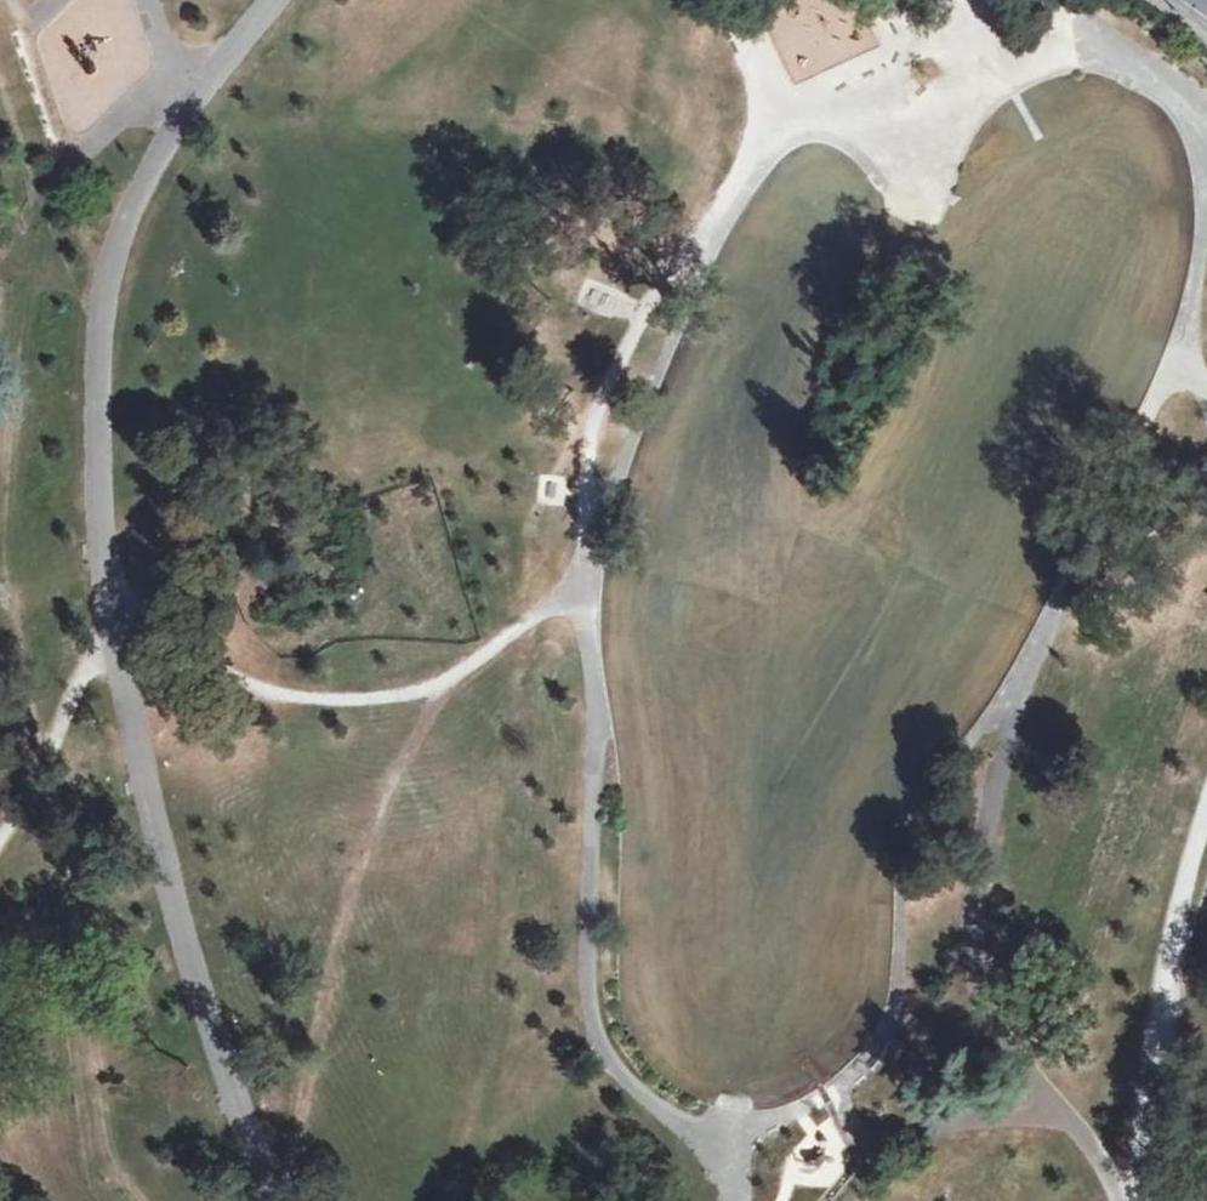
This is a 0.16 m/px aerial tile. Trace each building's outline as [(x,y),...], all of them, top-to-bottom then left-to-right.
[(992,1200),(1011,1200),(1013,1192),(996,1187),(992,1200)]
